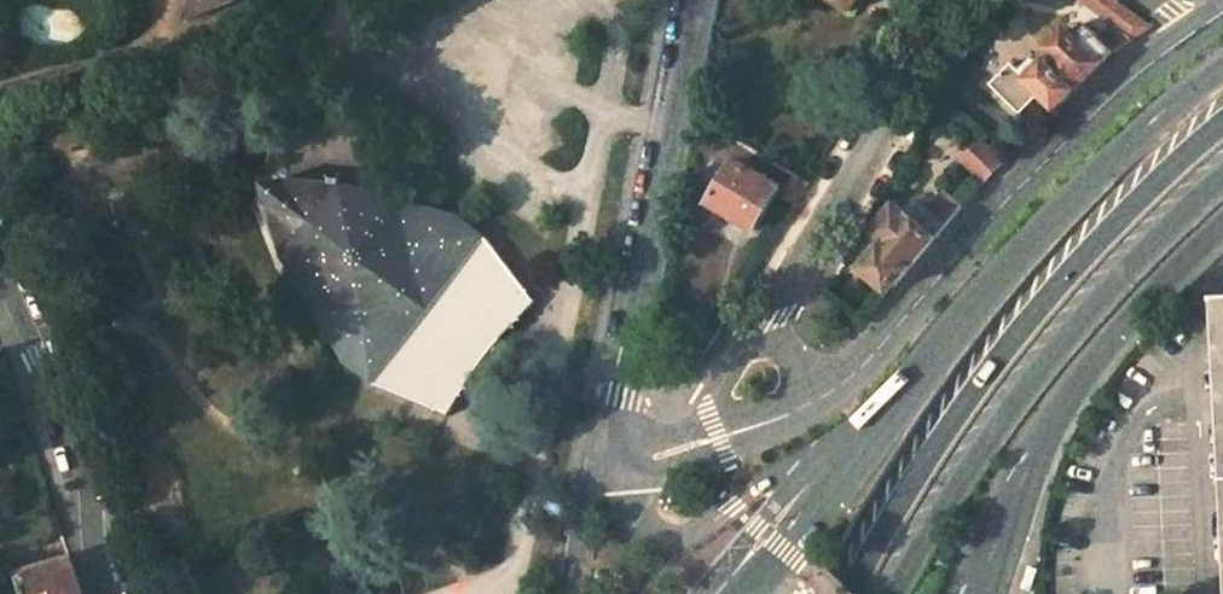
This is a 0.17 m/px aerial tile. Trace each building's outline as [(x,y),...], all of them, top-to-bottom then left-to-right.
[(850,11),(857,0),(832,0),(850,11)] [(1062,31),(1043,50),(1051,58),(1026,83),(1054,109),(1113,51),(1151,26),(1122,5),(1108,21),(1113,27),(1100,41),(1085,28),(1072,40),(1062,31)] [(977,141),(958,161),(980,183),(1000,162),(977,141)] [(39,152),(23,156),(28,173),(44,169),(39,152)] [(734,161),(708,203),(752,230),(777,188),(734,161)] [(286,184),(268,205),(283,261),(300,260),(354,347),(368,349),(372,382),(447,415),(535,301),(484,236),(453,242),(443,227),(346,196),(341,182),(286,184)] [(946,199),(931,217),(943,226),(957,209),(946,199)] [(895,209),(874,233),(885,244),(863,270),(888,291),(931,239),(895,209)] [(19,575),(25,593),(81,593),(70,560),(19,575)]
